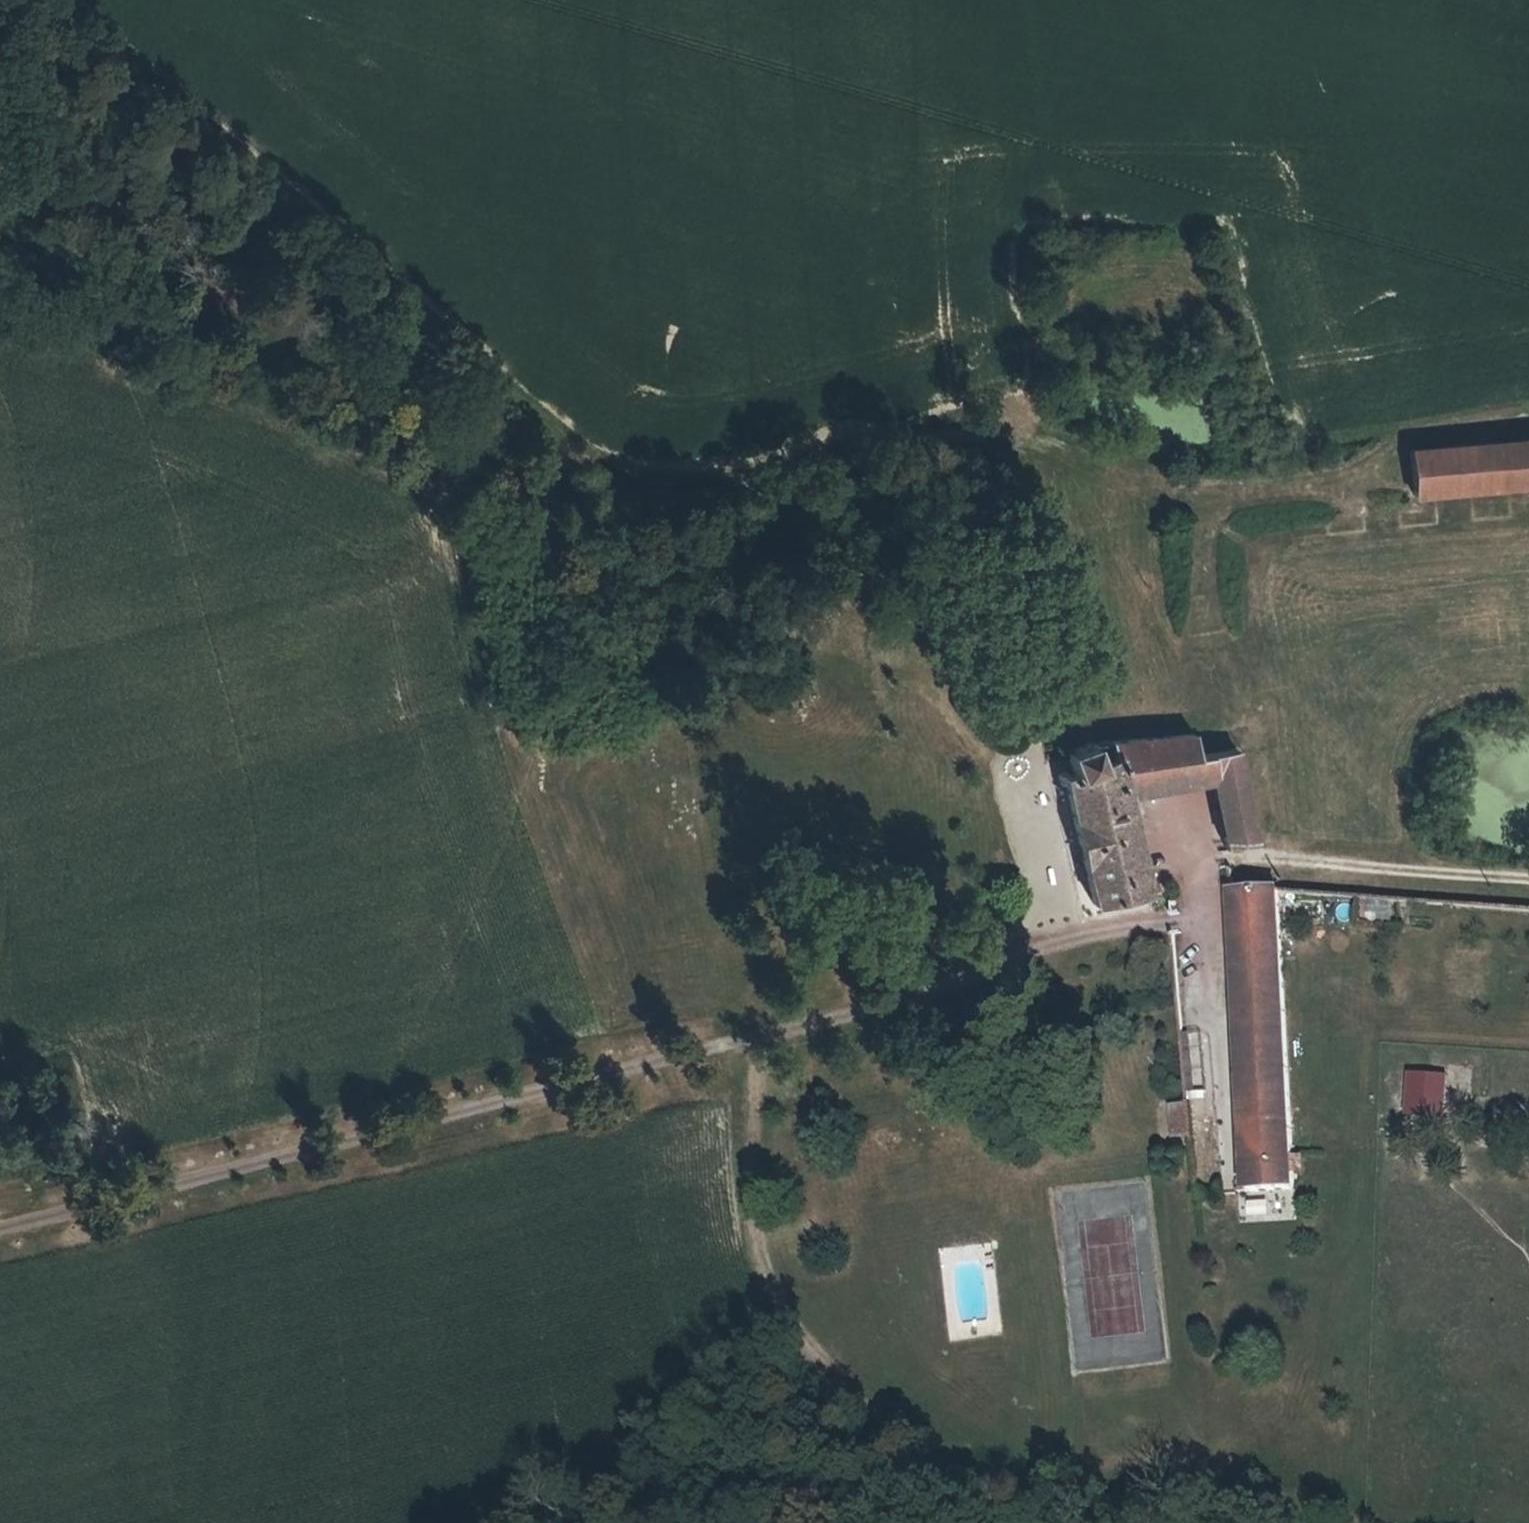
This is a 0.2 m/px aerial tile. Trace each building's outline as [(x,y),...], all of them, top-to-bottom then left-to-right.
[(1413,450),(1416,496),(1528,485),(1528,439),(1413,450)] [(1064,778),(1094,903),(1146,890),(1124,798),(1213,781),(1226,842),(1256,841),(1255,841),(1237,753),(1197,758),(1194,737),(1092,747),(1091,745),(1068,754),(1075,774),(1064,778)] [(1284,1004),(1278,892),(1234,894),(1249,1191),(1294,1188),(1291,1139),(1284,1004)] [(1366,901),(1366,918),(1390,918),(1390,901),(1366,901)] [(1408,1119),(1449,1120),(1450,1071),(1409,1070),(1408,1119)] [(1174,1108),(1177,1137),(1191,1136),(1188,1107),(1174,1108)]
